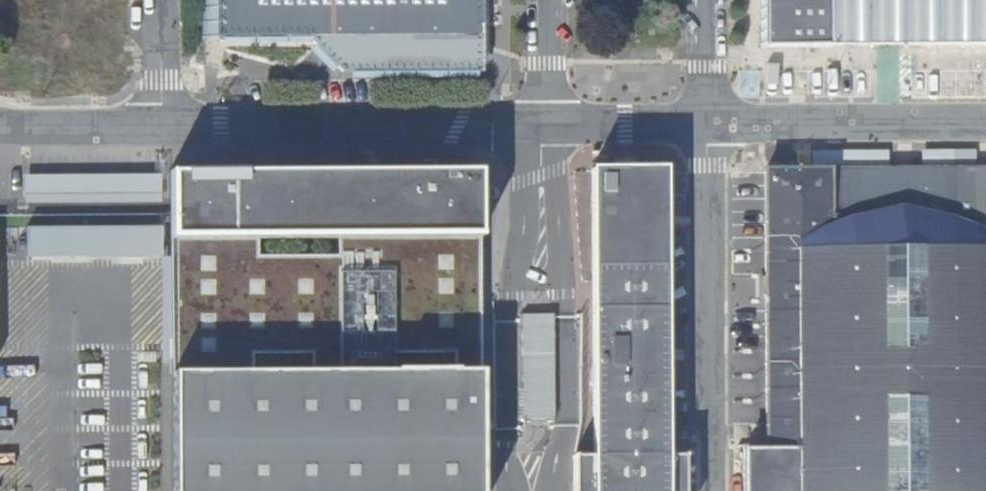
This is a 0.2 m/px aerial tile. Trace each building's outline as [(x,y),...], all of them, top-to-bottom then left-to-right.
[(483,37),(483,0),(219,0),(219,40),(483,37)] [(764,48),(985,46),(985,0),(763,0),(764,48)] [(984,171),(984,153),(922,154),(922,172),(889,172),(842,172),(765,173),(765,451),(743,451),(743,490),(985,490),(985,171),(984,171)] [(172,156),(175,490),(483,490),(480,154),(172,156)] [(842,172),(889,172),(889,154),(842,154),(842,172)] [(26,174),(26,192),(163,189),(162,172),(26,174)] [(683,458),(663,458),(660,172),(591,173),(592,458),(572,458),(572,490),(683,490),(683,458)] [(163,250),(162,221),(28,223),(29,252),(163,250)] [(558,310),(524,311),(525,418),(559,418),(558,310)]
